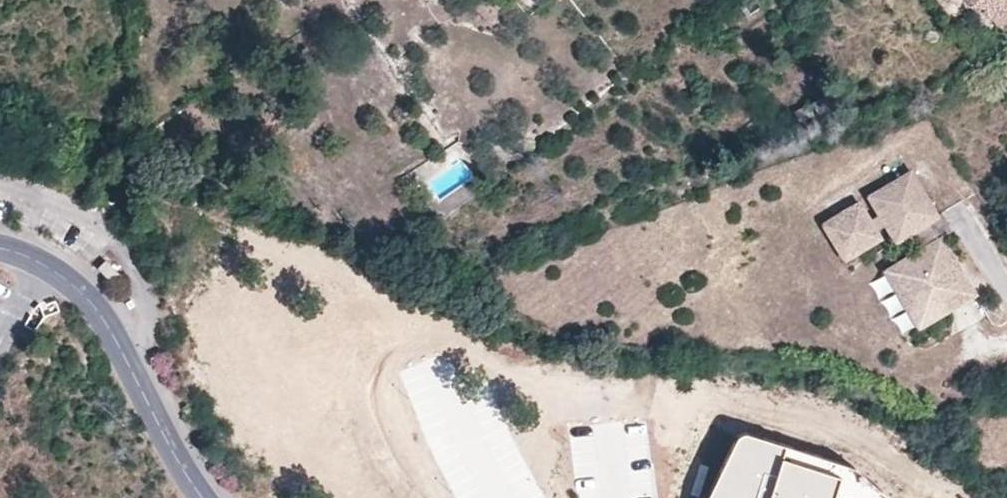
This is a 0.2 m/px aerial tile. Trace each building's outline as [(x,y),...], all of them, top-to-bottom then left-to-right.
[(970,2),(991,16),(995,9),(1002,0),(971,0),(970,2)] [(995,9),(1006,18),(1006,0),(1002,0),(995,9)] [(858,203),(832,220),(854,254),(880,237),(876,231),(886,224),(896,241),(908,234),(937,215),(937,214),(909,171),(869,197),(879,214),(869,220),(858,203)] [(832,220),(828,223),(849,256),(854,254),(832,220)] [(976,291),(940,236),(918,250),(896,264),(919,301),(936,290),(948,309),(976,291)] [(122,268),(108,255),(100,264),(114,277),(122,268)] [(919,301),(896,264),(884,272),(919,327),(948,309),(936,290),(919,301)] [(856,468),(749,433),(743,436),(740,438),(710,497),(888,497),(856,468)]
